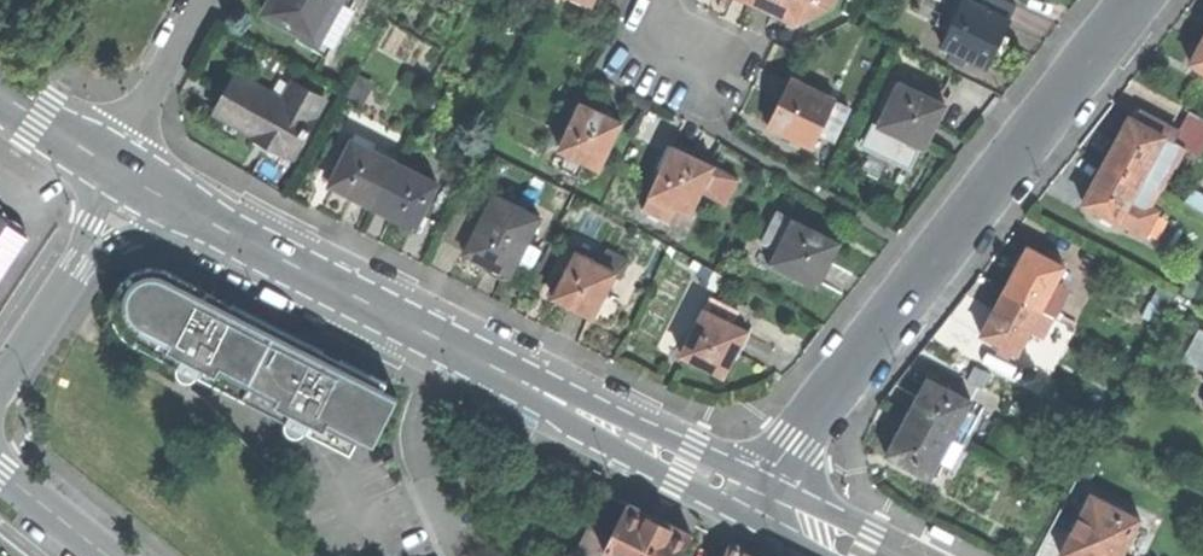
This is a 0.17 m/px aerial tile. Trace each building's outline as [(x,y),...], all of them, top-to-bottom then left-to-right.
[(304,33),(318,41),(335,10),(341,0),(272,0),(265,11),(304,33)] [(590,7),(590,6),(598,9),(601,2),(602,2),(603,0),(575,0),(590,7)] [(791,19),(800,1),(803,3),(804,0),(755,0),(754,3),(776,13),(791,20),(791,19)] [(791,19),(794,21),(794,22),(799,24),(833,7),(837,0),(804,0),(803,3),(800,1),(791,19)] [(987,68),(998,46),(1011,20),(1009,20),(976,4),(968,0),(949,0),(941,16),(953,22),(941,46),(951,50),(966,58),(987,68)] [(976,4),(1009,20),(1016,5),(1006,0),(978,0),(976,4)] [(318,41),(304,33),(300,40),(325,54),(346,16),(335,10),(318,41)] [(1192,60),(1202,66),(1202,40),(1192,60)] [(963,64),(966,58),(951,50),(948,57),(963,64)] [(348,96),(364,104),(375,83),(359,75),(349,94),(348,96)] [(228,95),(219,112),(258,133),(256,136),(265,141),(286,153),(288,150),(295,154),(306,135),(308,136),(312,129),(310,128),(325,99),(296,83),(286,102),(267,91),(238,76),(228,95)] [(788,83),(768,125),(789,136),(814,147),(824,125),(838,131),(850,107),(836,100),(837,100),(791,78),(788,83)] [(879,125),(877,129),(902,141),(906,135),(926,145),(934,128),(944,107),(943,107),(944,104),(933,99),(924,94),(899,83),(879,125)] [(926,89),(924,94),(933,99),(936,94),(926,89)] [(572,124),(560,149),(585,161),(600,168),(621,122),(616,120),(599,112),(596,111),(584,105),(575,125),(572,124)] [(1140,108),(1134,120),(1164,135),(1174,141),(1180,129),(1140,108)] [(1174,141),(1182,145),(1200,154),(1202,147),(1202,118),(1190,112),(1180,129),(1174,141)] [(1106,161),(1141,179),(1164,135),(1134,120),(1129,117),(1118,137),(1106,161)] [(930,147),(926,145),(906,135),(902,141),(877,129),(879,125),(873,123),(861,147),(919,174),(930,147)] [(1164,135),(1141,179),(1131,199),(1148,208),(1157,192),(1182,145),(1174,141),(1164,135)] [(371,205),(394,161),(352,140),(330,184),(351,194),(371,205)] [(725,203),(738,180),(709,164),(691,156),(672,147),(644,209),(662,217),(669,203),(690,213),(701,190),(708,194),(725,203)] [(416,228),(438,184),(394,161),(371,205),(375,207),(393,216),(416,228)] [(1131,199),(1141,179),(1106,161),(1095,182),(1083,204),(1118,223),(1131,199)] [(466,250),(465,252),(476,258),(485,262),(483,265),(489,271),(494,274),(500,277),(505,278),(509,278),(518,260),(531,267),(540,249),(527,242),(540,216),(495,194),(485,214),(466,250)] [(1158,213),(1148,208),(1131,199),(1118,223),(1145,237),(1147,234),(1156,216),(1158,213)] [(442,239),(466,250),(485,214),(461,202),(442,239)] [(783,240),(793,221),(778,213),(768,233),(783,240)] [(1169,222),(1156,216),(1147,234),(1160,240),(1169,222)] [(29,237),(0,218),(0,279),(29,237)] [(838,244),(793,221),(783,240),(770,266),(795,279),(799,272),(819,282),(829,262),(838,244)] [(1040,310),(1051,291),(1064,267),(1057,263),(1047,258),(1028,248),(1017,269),(1005,291),(1040,310)] [(608,250),(601,265),(616,272),(615,273),(621,276),(629,260),(608,250)] [(1050,251),(1047,258),(1057,263),(1061,257),(1050,251)] [(575,308),(593,317),(605,294),(615,273),(616,272),(601,265),(577,252),(564,277),(567,279),(557,299),(575,308)] [(133,342),(141,337),(182,358),(178,368),(178,375),(182,380),(189,383),(196,379),(201,367),(290,413),(286,422),(286,429),(289,434),(296,436),(302,433),(309,422),(353,445),(359,436),(374,443),(397,397),(383,390),(387,382),(340,358),(336,366),(327,362),(319,358),(323,349),(235,306),(229,313),(220,308),(210,304),(215,294),(205,288),(184,278),(170,271),(155,268),(143,270),(132,275),(122,284),(115,295),(113,309),(114,321),(118,330),(133,342)] [(1188,276),(1179,292),(1196,301),(1202,288),(1202,284),(1188,276)] [(1158,286),(1150,301),(1166,310),(1174,295),(1158,286)] [(1030,330),(1040,310),(1005,291),(993,314),(982,334),(1018,353),(1030,330)] [(1051,291),(1040,310),(1052,317),(1063,297),(1051,291)] [(621,302),(605,294),(593,317),(609,325),(621,302)] [(711,297),(705,310),(725,320),(732,308),(711,297)] [(1166,310),(1150,301),(1142,317),(1158,325),(1166,310)] [(725,320),(705,310),(704,310),(688,342),(681,355),(687,357),(720,374),(730,355),(736,358),(749,333),(725,320)] [(1040,310),(1030,330),(1042,336),(1052,317),(1040,310)] [(1202,369),(1202,331),(1199,329),(1187,353),(1184,359),(1202,369)] [(908,417),(952,440),(970,407),(972,403),(949,390),(947,393),(927,383),(919,398),(908,417)] [(970,407),(952,440),(964,447),(969,437),(982,414),(970,407)] [(898,437),(887,455),(931,479),(952,440),(908,417),(898,437)] [(585,539),(605,551),(627,504),(607,494),(585,539)] [(1140,519),(1092,495),(1062,554),(1067,555),(1121,555),(1140,519)] [(692,537),(656,519),(627,504),(605,551),(607,555),(682,555),(692,537)] [(941,543),(946,534),(928,524),(924,522),(921,526),(919,531),(941,543)] [(729,546),(724,555),(748,555),(729,546)]
